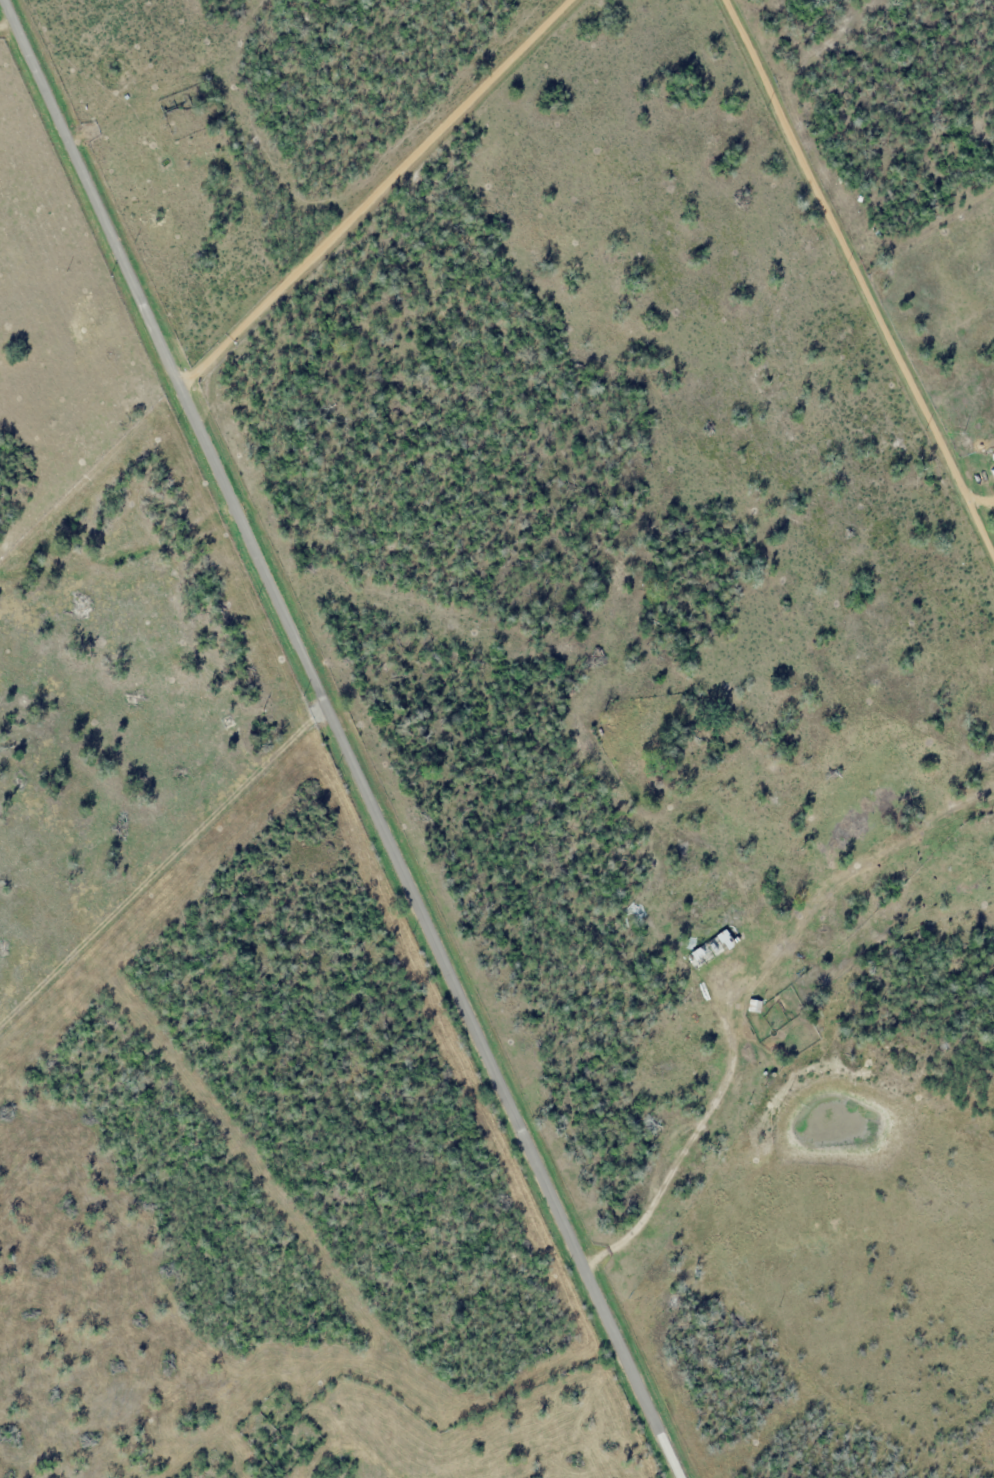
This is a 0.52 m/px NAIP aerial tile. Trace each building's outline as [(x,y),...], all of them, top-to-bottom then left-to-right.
[(724,929),(686,957),(697,973),(736,944),(724,929)] [(684,962),(681,964),(689,974),(693,971),(684,962)] [(763,999),(750,997),(748,1010),(761,1012),(763,999)]
